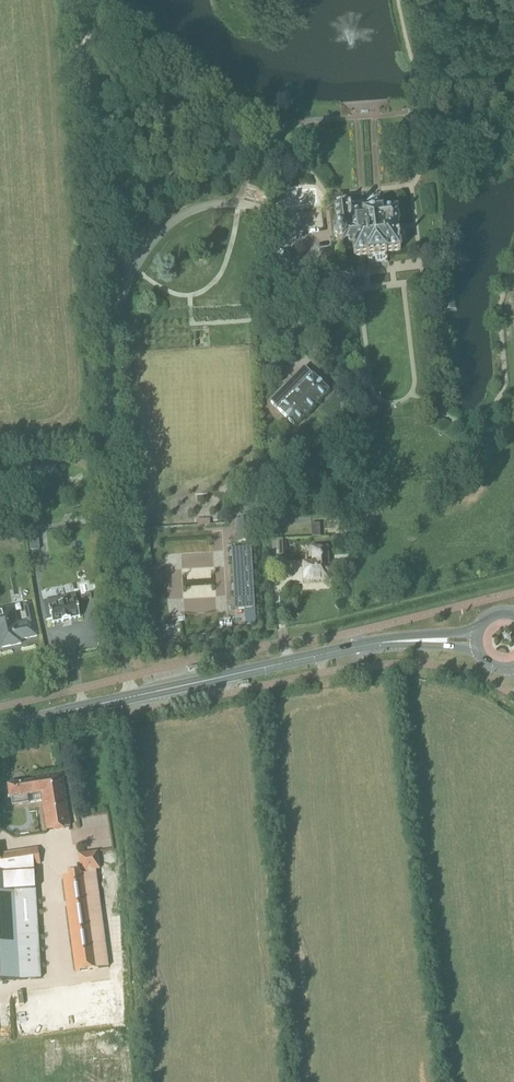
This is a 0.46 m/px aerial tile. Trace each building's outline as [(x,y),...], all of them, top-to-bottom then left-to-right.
[(316,188),(283,192),(285,207),(317,203),(316,188)] [(336,232),(334,235),(334,240),(338,243),(343,242),(344,250),(353,248),(354,256),(368,254),(368,255),(387,253),(387,252),(400,250),(397,225),(399,225),(397,211),(381,213),(380,206),(363,208),(364,215),(354,216),(352,199),(334,201),(335,209),(338,231),(336,232)] [(313,377),(304,369),(271,402),(280,411),(279,411),(295,426),(329,392),(313,376),(313,377)] [(241,546),(231,547),(231,551),(232,556),(233,584),(234,591),(234,597),(234,604),(235,608),(255,607),(251,541),(252,541),(251,519),(236,520),(236,524),(236,533),(237,541),(237,542),(241,542),(241,546)] [(41,550),(39,535),(29,535),(31,552),(41,550)] [(305,581),(328,580),(327,547),(326,546),(312,547),(313,563),(304,564),(305,581)] [(19,594),(10,596),(13,606),(21,604),(19,594)] [(48,622),(52,621),(52,625),(80,619),(75,596),(44,602),(48,622)] [(0,610),(0,648),(21,643),(20,639),(37,636),(30,604),(24,605),(27,621),(17,624),(13,608),(0,610)] [(27,796),(41,794),(47,830),(70,827),(62,774),(32,779),(33,782),(8,786),(10,799),(12,798),(13,807),(28,804),(27,796)] [(33,865),(33,864),(39,863),(37,850),(0,856),(0,870),(33,865)] [(77,970),(108,966),(96,870),(101,869),(99,853),(81,855),(84,875),(65,878),(77,970)] [(42,978),(37,891),(34,868),(0,873),(0,980),(42,978)] [(112,921),(120,921),(120,913),(112,914),(112,921)] [(112,949),(114,957),(123,955),(122,947),(112,949)]
